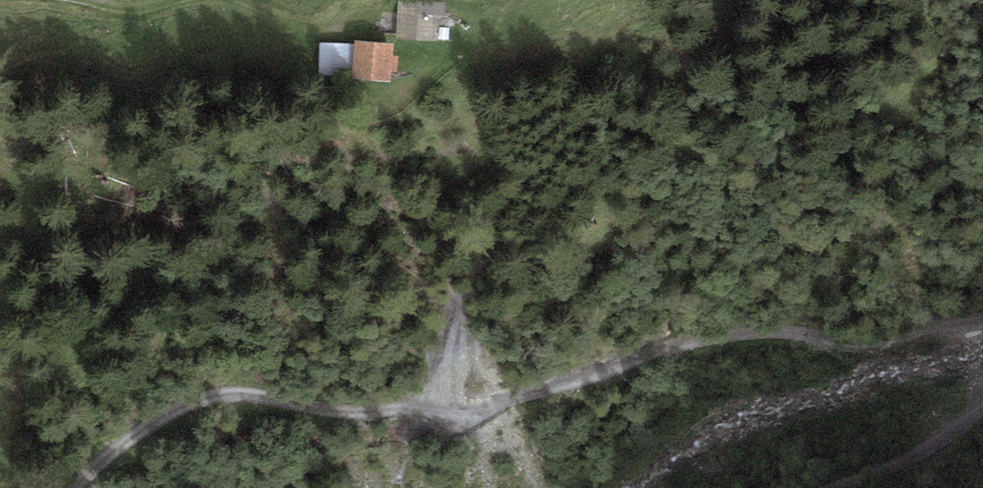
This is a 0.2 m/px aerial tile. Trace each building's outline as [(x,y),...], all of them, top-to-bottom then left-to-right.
[(446,2),(397,1),(396,39),(436,41),(436,17),(445,18),(446,2)] [(393,43),(354,40),(354,43),(320,41),(317,76),(390,81),(391,70),(397,71),(399,56),(392,55),(393,43)]
